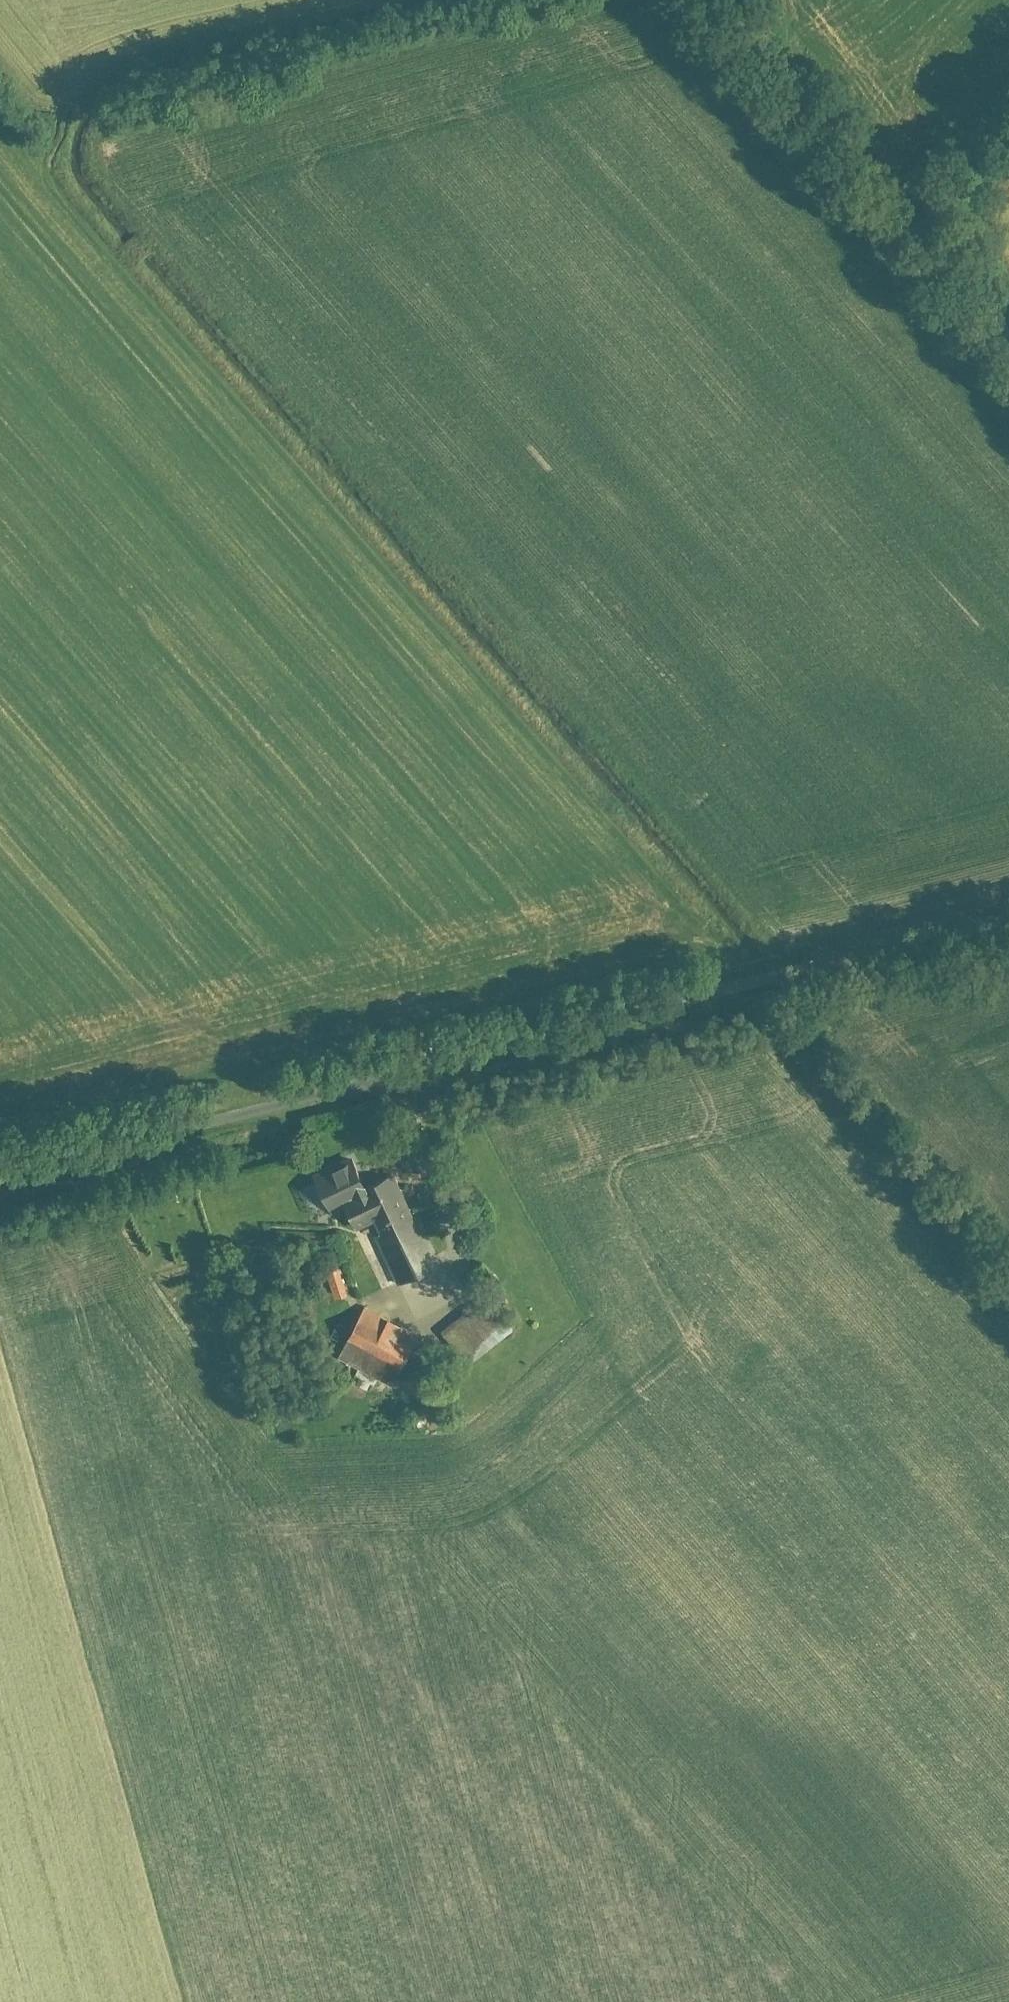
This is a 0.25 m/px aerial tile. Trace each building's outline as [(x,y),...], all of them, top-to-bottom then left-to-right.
[(401,1178),(375,1189),(362,1159),(312,1181),(329,1219),(357,1206),(394,1287),(440,1267),(401,1178)] [(485,1299),(442,1337),(470,1369),(513,1330),(485,1299)] [(368,1311),(350,1345),(402,1372),(420,1338),(368,1311)]
